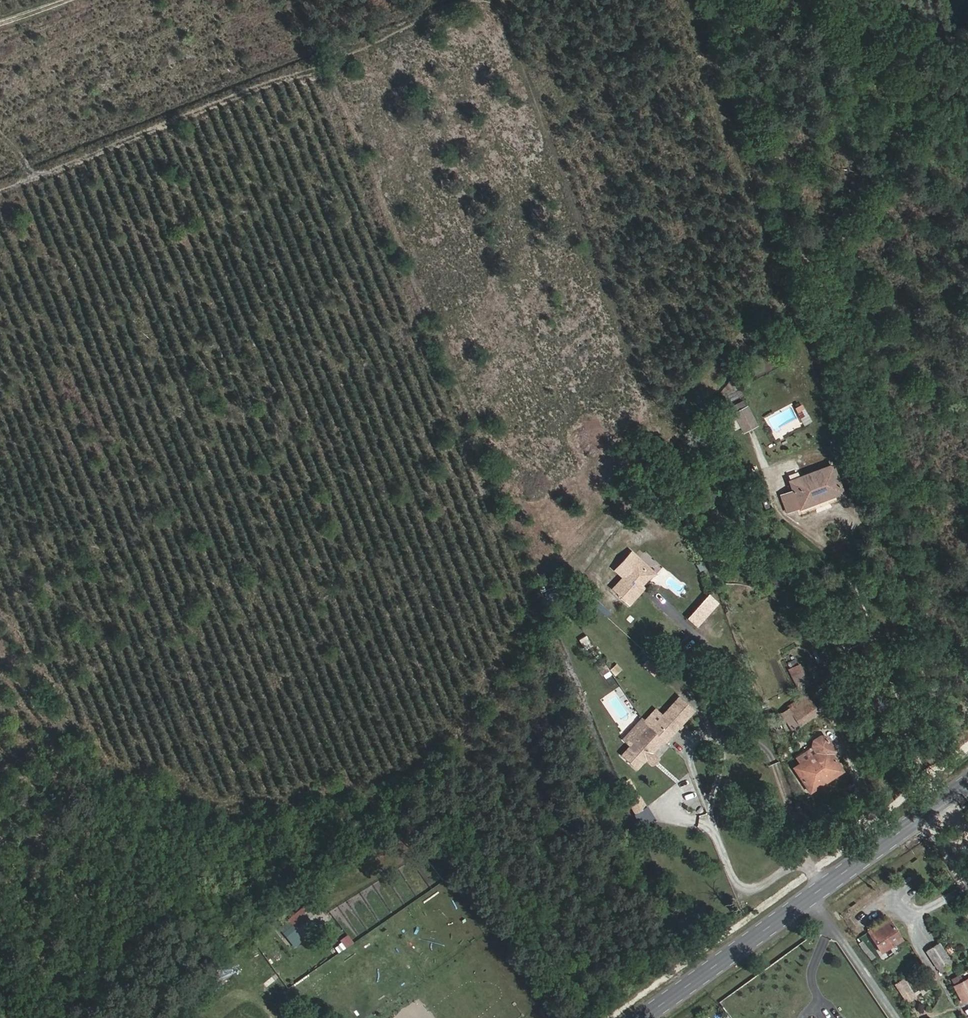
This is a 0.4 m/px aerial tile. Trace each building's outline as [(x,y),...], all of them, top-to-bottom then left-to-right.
[(757,426),(747,405),(726,416),(733,431),(739,428),(742,434),(757,426)] [(844,493),(832,463),(786,481),(789,490),(779,493),(786,512),(797,508),(799,511),(844,493)] [(615,566),(623,573),(611,586),(628,601),(639,589),(636,586),(645,576),(645,567),(635,559),(638,556),(631,549),(615,566)] [(639,589),(655,572),(638,556),(635,559),(645,567),(645,576),(636,586),(639,589)] [(698,626),(713,609),(701,599),(686,617),(698,626)] [(652,672),(659,664),(648,654),(641,662),(652,672)] [(608,668),(602,660),(595,664),(601,672),(608,668)] [(810,684),(800,664),(788,670),(798,689),(810,684)] [(818,713),(805,693),(786,705),(787,708),(780,712),(792,730),(818,713)] [(649,726),(643,720),(640,716),(622,736),(629,742),(620,753),(635,767),(660,738),(664,740),(693,707),(677,694),(660,712),(649,726)] [(660,712),(653,707),(643,720),(649,726),(660,712)] [(810,746),(814,752),(791,768),(809,794),(843,770),(833,754),(837,751),(828,736),(820,734),(812,740),(810,746)] [(654,750),(660,757),(669,749),(663,742),(654,750)] [(633,790),(625,795),(633,810),(642,805),(633,790)] [(327,921),(311,900),(287,919),(302,939),(327,921)] [(890,920),(869,933),(882,953),(903,940),(890,920)] [(935,964),(949,954),(939,939),(925,950),(935,964)] [(895,982),(907,1002),(916,996),(904,977),(895,982)] [(955,987),(964,1001),(967,999),(967,979),(955,987)]
